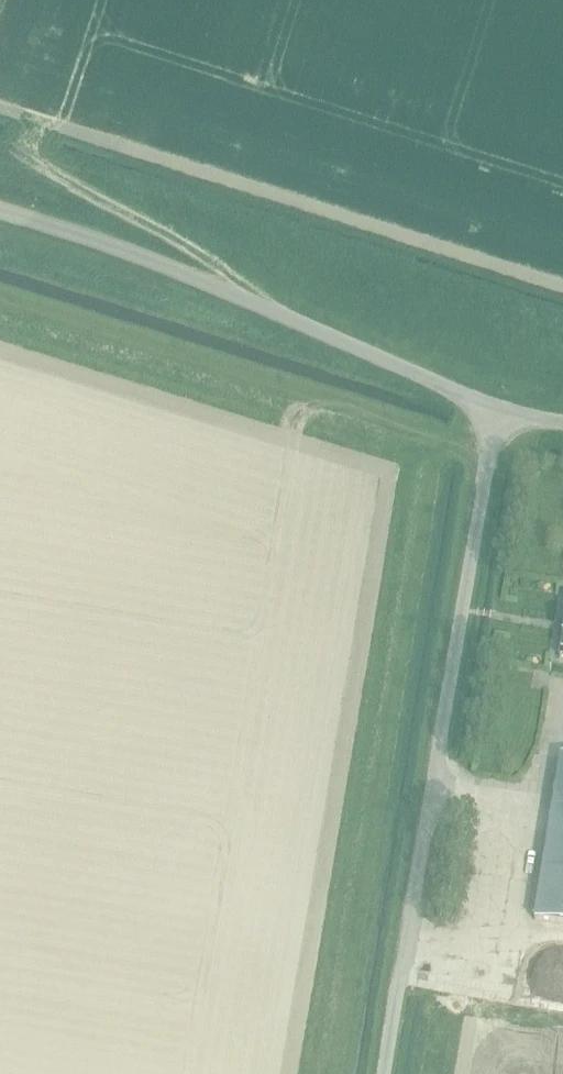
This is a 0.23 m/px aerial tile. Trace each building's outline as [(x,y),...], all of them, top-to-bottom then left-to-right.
[(537,917),(562,921),(562,757),(537,917)]
